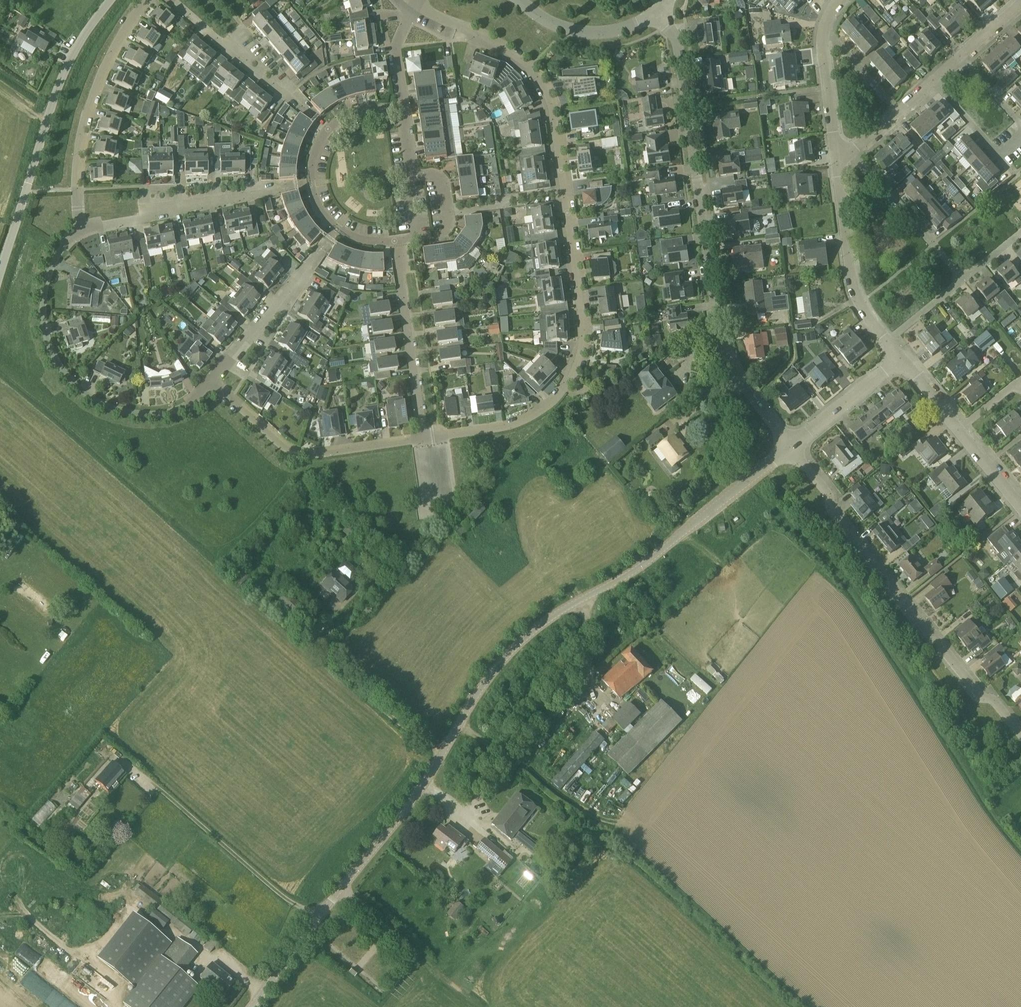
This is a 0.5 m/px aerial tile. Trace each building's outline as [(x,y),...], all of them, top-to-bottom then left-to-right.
[(348,2),(351,9),(348,10),(349,15),(350,21),(366,19),(364,9),(372,6),(370,0),(368,1),(368,0),(355,0),(348,2)] [(743,2),(741,0),(736,0),(739,9),(746,9),(745,5),(743,2)] [(803,0),(770,0),(776,6),(780,3),(785,8),(788,6),(793,11),(804,1),(803,0)] [(891,0),(876,0),(884,9),(893,2),(891,0)] [(981,11),(991,2),(989,0),(971,0),(981,11)] [(266,3),(252,15),(256,20),(253,23),(260,32),(276,18),(269,10),(270,9),(266,3)] [(955,12),(949,16),(961,30),(971,21),(959,8),(955,4),(951,8),(955,12)] [(153,12),(149,17),(166,31),(170,25),(173,27),(180,17),(166,6),(160,12),(158,10),(156,12),(153,12)] [(908,10),(912,15),(917,11),(917,10),(916,10),(912,6),(908,10)] [(756,9),(749,7),(749,10),(750,15),(760,14),(760,9),(756,10),(756,9)] [(862,12),(870,21),(871,20),(871,21),(876,16),(868,7),(862,12)] [(918,10),(917,11),(912,15),(913,15),(922,26),(927,21),(918,10)] [(738,13),(733,17),(739,23),(744,18),(738,13)] [(887,13),(882,18),(890,27),(895,22),(887,13)] [(17,24),(23,27),(28,18),(22,15),(17,24)] [(937,31),(941,28),(951,39),(961,30),(949,16),(943,22),(940,18),(937,20),(932,15),(927,20),(937,31)] [(871,20),(870,21),(875,26),(880,21),(876,16),(871,21),(871,20)] [(841,29),(850,39),(862,28),(869,22),(865,17),(857,23),(853,19),(841,29)] [(276,18),(260,32),(267,40),(283,27),(276,18)] [(706,20),(706,26),(697,27),(700,48),(714,46),(713,34),(721,33),(719,18),(706,20)] [(366,19),(350,21),(352,33),(355,32),(356,39),(375,36),(374,32),(376,32),(376,26),(367,27),(366,19)] [(190,35),(194,30),(183,22),(180,26),(190,35)] [(765,31),(769,31),(771,45),(791,43),(789,28),(779,29),(778,23),(765,24),(765,31)] [(146,32),(143,30),(141,32),(138,32),(135,38),(158,53),(162,47),(159,45),(166,35),(150,25),(146,32)] [(283,27),(267,40),(275,49),(291,36),(283,27)] [(22,31),(18,38),(23,41),(21,45),(28,50),(30,46),(37,50),(38,49),(44,52),(47,48),(52,41),(31,28),(27,35),(22,31)] [(862,28),(850,39),(857,47),(869,36),(862,28)] [(882,37),(887,43),(896,34),(891,29),(882,37)] [(919,43),(917,41),(910,47),(918,56),(924,51),(930,57),(941,47),(929,34),(931,33),(927,29),(920,34),(924,39),(919,43)] [(896,34),(887,43),(892,48),(901,40),(896,34)] [(291,36),(275,49),(282,58),(298,44),(291,36)] [(375,36),(356,39),(357,46),(354,47),(355,58),(365,57),(370,56),(371,56),(370,48),(379,47),(378,40),(375,41),(375,36)] [(869,36),(857,47),(865,56),(877,45),(869,36)] [(1011,59),(1020,50),(1017,47),(1011,40),(1002,48),(1011,59)] [(186,55),(195,63),(200,56),(207,49),(197,41),(191,49),(186,45),(178,56),(183,60),(186,55)] [(298,44),(282,58),(289,67),(301,56),(305,53),(298,44)] [(125,54),(122,59),(141,70),(145,63),(148,65),(153,54),(137,45),(133,53),(130,51),(129,54),(125,54)] [(1002,48),(992,56),(1002,67),(1006,63),(1009,67),(1015,63),(1011,59),(1002,48)] [(200,56),(195,63),(191,68),(200,75),(197,79),(202,83),(206,78),(214,68),(210,64),(216,56),(207,49),(200,56)] [(409,60),(422,59),(421,49),(409,50),(409,60)] [(612,57),(619,63),(624,56),(618,51),(612,57)] [(870,62),(879,71),(891,60),(882,51),(870,62)] [(903,57),(907,61),(912,56),(908,52),(903,57)] [(747,53),(729,56),(731,64),(748,61),(747,53)] [(168,55),(165,59),(172,63),(175,59),(168,55)] [(371,56),(370,56),(371,61),(372,69),(373,77),(374,82),(375,85),(383,84),(382,81),(387,80),(385,67),(378,68),(376,55),(371,56)] [(468,64),(463,77),(469,79),(472,74),(482,78),(485,70),(490,59),(481,55),(480,58),(478,57),(474,66),(468,64)] [(309,65),(301,56),(289,67),(301,80),(317,67),(314,62),(309,65)] [(795,56),(771,59),(772,69),(774,68),(776,68),(779,84),(796,82),(794,66),(796,65),(795,56)] [(907,61),(915,70),(921,65),(912,56),(907,61)] [(1002,67),(992,56),(983,65),(992,75),(1002,67)] [(446,71),(454,70),(452,57),(444,58),(446,71)] [(485,70),(482,78),(493,82),(491,87),(497,90),(507,78),(496,74),(500,65),(497,64),(498,62),(490,59),(485,70)] [(891,60),(879,71),(887,80),(899,69),(891,60)] [(409,77),(415,76),(423,75),(423,74),(429,73),(427,65),(421,66),(421,61),(407,63),(409,77)] [(719,62),(702,65),(706,92),(719,90),(719,93),(729,92),(728,88),(727,80),(722,81),(719,62)] [(214,68),(206,78),(211,83),(214,78),(223,85),(235,71),(225,64),(219,71),(214,68)] [(114,76),(112,82),(132,91),(135,84),(138,85),(142,74),(125,67),(122,75),(119,73),(118,76),(114,76)] [(638,93),(659,89),(657,76),(655,77),(654,76),(654,75),(652,74),(651,73),(650,73),(649,69),(647,69),(645,67),(640,68),(639,70),(636,71),(637,79),(636,79),(638,93)] [(745,67),(746,79),(754,79),(754,67),(745,67)] [(564,81),(565,91),(573,89),(575,99),(598,95),(595,79),(589,80),(587,69),(575,70),(576,73),(563,75),(564,80),(559,80),(559,81),(564,81)] [(899,69),(887,80),(895,89),(907,78),(899,69)] [(235,71),(223,85),(229,90),(225,94),(234,101),(242,90),(238,86),(244,79),(235,71)] [(158,72),(155,79),(162,82),(165,76),(158,72)] [(415,76),(417,90),(438,87),(435,72),(429,73),(423,74),(423,75),(415,76)] [(1014,80),(1010,76),(1007,79),(1006,78),(998,85),(1003,91),(1014,80)] [(373,77),(363,78),(365,95),(376,94),(375,85),(374,82),(373,77)] [(314,78),(310,81),(315,88),(319,85),(314,78)] [(363,78),(351,81),(356,97),(365,95),(363,78)] [(507,78),(497,90),(500,95),(505,92),(511,103),(529,93),(525,85),(522,86),(521,84),(512,88),(507,78)] [(351,81),(340,84),(347,100),(356,97),(351,81)] [(340,84),(330,89),(338,104),(347,100),(340,84)] [(242,90),(234,101),(237,104),(239,105),(242,100),(251,108),(263,94),(253,86),(247,94),(242,90)] [(438,87),(417,90),(419,104),(440,101),(438,87)] [(1020,107),(1020,106),(1020,90),(1019,88),(1012,94),(1014,96),(1012,98),(1020,107)] [(106,99),(103,106),(124,113),(126,106),(129,107),(133,95),(115,89),(113,97),(110,96),(109,99),(106,99)] [(330,89),(320,95),(330,109),(338,104),(330,89)] [(161,102),(166,94),(160,90),(155,99),(161,102)] [(151,91),(147,100),(152,101),(157,94),(151,91)] [(623,91),(616,91),(618,102),(630,100),(628,95),(623,91)] [(529,93),(511,103),(516,113),(506,118),(509,123),(514,121),(527,117),(523,109),(532,105),(531,102),(533,101),(529,93)] [(263,94),(251,108),(261,115),(257,120),(262,124),(271,113),(266,109),(272,101),(263,94)] [(320,95),(311,103),(322,116),(330,109),(320,95)] [(647,128),(665,125),(663,112),(657,112),(655,98),(643,100),(647,128)] [(440,101),(419,104),(421,119),(442,115),(450,114),(448,106),(458,105),(457,99),(448,100),(440,101)] [(758,101),(745,103),(746,110),(759,109),(758,101)] [(771,107),(770,101),(759,102),(761,116),(768,115),(767,107),(771,107)] [(152,102),(148,115),(154,117),(154,116),(159,118),(159,116),(159,113),(159,104),(152,102)] [(286,104),(283,108),(278,115),(282,118),(290,107),(286,104)] [(802,113),(807,112),(806,104),(792,106),(792,107),(784,108),(787,131),(783,131),(784,139),(799,137),(798,129),(804,128),(802,113)] [(937,104),(929,112),(940,125),(948,117),(953,123),(959,117),(950,106),(944,112),(937,104)] [(161,110),(159,113),(159,116),(163,119),(167,118),(169,115),(169,111),(166,109),(163,109),(161,110)] [(482,110),(476,113),(480,121),(488,118),(482,110)] [(99,123),(97,130),(118,135),(120,128),(123,129),(126,117),(108,112),(106,121),(102,120),(102,123),(99,123)] [(929,112),(920,120),(931,132),(940,125),(929,112)] [(450,114),(421,119),(423,133),(452,129),(450,114)] [(714,131),(716,131),(717,141),(730,139),(729,129),(740,128),(738,114),(713,117),(714,131)] [(300,115),(293,125),(307,133),(313,125),(300,115)] [(594,128),(596,127),(595,115),(573,118),(574,131),(581,130),(582,137),(595,135),(594,128)] [(203,119),(195,116),(195,125),(203,124),(203,119)] [(527,117),(514,121),(515,131),(521,132),(522,138),(543,135),(541,127),(539,127),(538,124),(529,126),(527,117)] [(931,132),(920,120),(911,128),(922,141),(931,132)] [(293,125),(287,135),(303,142),(307,133),(293,125)] [(483,126),(485,138),(493,137),(491,125),(483,126)] [(952,127),(946,132),(950,137),(956,132),(952,127)] [(452,129),(423,133),(425,147),(454,143),(452,129)] [(631,129),(624,130),(625,137),(632,136),(631,129)] [(946,132),(941,136),(946,141),(950,137),(946,132)] [(287,135),(283,146),(300,151),(303,142),(287,135)] [(518,151),(519,157),(533,155),(532,149),(542,147),(541,145),(544,144),(543,135),(522,138),(524,150),(518,151)] [(120,139),(102,136),(100,145),(97,144),(97,147),(94,148),(92,154),(114,158),(115,151),(118,151),(120,139)] [(650,165),(670,162),(668,147),(664,148),(662,136),(647,138),(649,150),(648,150),(650,165)] [(901,136),(892,144),(903,156),(912,149),(901,136)] [(493,137),(485,138),(486,149),(494,148),(493,137)] [(954,149),(962,157),(975,146),(967,137),(954,149)] [(618,138),(602,140),(603,148),(603,149),(619,147),(618,138)] [(760,139),(753,140),(755,149),(762,148),(760,139)] [(454,143),(425,147),(427,162),(435,161),(435,163),(441,162),(441,160),(448,159),(448,157),(456,156),(454,143)] [(795,145),(797,153),(789,154),(789,158),(785,159),(786,166),(812,163),(811,158),(814,157),(812,143),(795,145)] [(930,160),(935,166),(954,149),(949,143),(930,160)] [(892,144),(884,152),(895,164),(903,156),(892,144)] [(926,144),(921,148),(931,159),(935,155),(926,144)] [(283,146),(280,157),(297,160),(300,151),(283,146)] [(975,146),(962,157),(971,167),(984,156),(975,146)] [(142,157),(148,157),(149,177),(161,177),(160,156),(160,149),(154,149),(152,147),(149,147),(147,149),(148,150),(142,150),(142,157)] [(214,147),(214,148),(214,159),(220,159),(221,175),(233,174),(232,159),(232,156),(232,151),(220,151),(220,147),(214,147)] [(593,147),(590,147),(577,149),(581,174),(593,173),(592,162),(595,162),(593,150),(593,147)] [(170,148),(160,149),(160,156),(161,177),(173,176),(172,151),(170,148)] [(238,156),(232,156),(232,159),(233,174),(245,174),(244,160),(250,160),(250,148),(244,148),(242,149),(240,150),(239,152),(238,154),(238,156)] [(931,159),(921,148),(917,153),(926,163),(929,161),(931,159)] [(185,151),(185,157),(186,176),(197,175),(196,150),(185,151)] [(207,150),(196,150),(197,175),(208,175),(208,156),(207,150)] [(746,152),(747,158),(761,156),(760,150),(746,152)] [(733,160),(719,162),(721,177),(741,174),(739,159),(747,158),(746,152),(732,154),(733,160)] [(895,164),(884,152),(875,160),(885,172),(895,164)] [(533,155),(519,157),(521,168),(527,167),(528,174),(548,171),(546,162),(544,162),(544,160),(534,161),(533,155)] [(984,156),(971,167),(979,176),(992,165),(984,156)] [(280,157),(279,169),(296,170),(297,160),(280,157)] [(457,159),(459,170),(475,168),(474,157),(457,159)] [(115,162),(96,162),(97,171),(93,171),(93,174),(91,175),(91,182),(97,182),(113,181),(112,174),(115,174),(115,162)] [(141,162),(128,162),(129,168),(136,174),(142,174),(141,162)] [(929,162),(918,172),(924,178),(935,168),(929,162)] [(980,177),(978,178),(976,180),(979,184),(977,186),(986,195),(998,184),(994,179),(1000,174),(992,165),(979,176),(980,177)] [(481,167),(475,168),(459,170),(460,180),(477,178),(482,177),(481,167)] [(906,167),(901,172),(902,171),(907,177),(911,173),(906,167)] [(279,169),(279,181),(296,180),(296,179),(296,170),(279,169)] [(657,196),(677,193),(675,179),(665,180),(663,169),(645,171),(647,180),(654,179),(657,196)] [(948,170),(945,173),(951,179),(954,176),(948,170)] [(528,174),(522,175),(523,186),(524,193),(538,191),(537,184),(547,183),(547,180),(549,180),(548,171),(536,173),(528,174)] [(901,172),(892,180),(898,186),(907,177),(902,171),(901,172)] [(803,172),(773,176),(775,188),(794,186),(795,199),(815,197),(814,183),(817,183),(816,177),(804,178),(803,172)] [(477,178),(460,180),(461,190),(478,188),(477,178)] [(735,182),(736,189),(723,190),(725,205),(744,203),(742,192),(748,191),(747,180),(735,182)] [(604,188),(603,181),(589,183),(590,194),(584,195),(585,206),(596,205),(597,208),(599,207),(600,207),(602,206),(604,205),(606,203),(607,203),(608,201),(609,200),(609,199),(610,197),(611,196),(611,195),(612,194),(612,192),(612,191),(612,190),(612,188),(612,187),(604,188)] [(905,193),(913,202),(926,190),(917,181),(905,193)] [(951,185),(946,190),(954,198),(959,193),(951,185)] [(478,188),(461,190),(463,201),(480,198),(478,188)] [(926,190),(913,202),(921,211),(934,199),(926,190)] [(298,193),(281,196),(284,208),(301,202),(298,193)] [(954,198),(952,200),(958,207),(965,200),(959,193),(954,198)] [(640,195),(632,197),(634,206),(642,204),(640,195)] [(270,199),(264,200),(267,212),(273,211),(270,199)] [(934,199),(921,211),(930,220),(942,209),(934,199)] [(301,202),(284,208),(289,219),(304,211),(301,202)] [(541,211),(540,205),(526,207),(528,217),(534,217),(535,224),(543,222),(555,221),(554,212),(551,212),(551,209),(541,211)] [(942,226),(947,231),(960,220),(963,218),(957,212),(955,214),(947,205),(942,209),(930,220),(938,229),(942,226)] [(661,229),(681,226),(679,210),(666,212),(665,206),(652,208),(654,219),(660,219),(661,229)] [(772,206),(752,209),(753,217),(773,214),(772,206)] [(242,212),(236,213),(239,227),(240,233),(246,232),(248,237),(253,236),(259,235),(256,223),(251,224),(248,210),(247,210),(247,209),(242,210),(242,212)] [(304,211),(289,219),(295,229),(309,219),(304,211)] [(239,227),(236,213),(224,216),(226,229),(221,230),(224,245),(230,244),(228,236),(240,233),(239,227)] [(788,214),(778,216),(782,231),(792,229),(788,214)] [(198,221),(197,221),(200,239),(214,236),(215,242),(221,241),(219,229),(213,230),(210,218),(204,220),(204,216),(198,217),(198,221)] [(466,219),(467,229),(484,227),(482,216),(466,219)] [(611,224),(619,223),(618,216),(604,218),(605,224),(588,227),(590,239),(600,238),(600,239),(606,238),(606,237),(613,236),(611,224)] [(748,216),(727,219),(729,234),(750,232),(751,234),(755,233),(757,232),(759,231),(760,229),(760,226),(759,224),(758,222),(756,221),(753,221),(749,222),(748,216)] [(186,236),(180,237),(182,249),(188,247),(187,242),(200,239),(197,221),(195,222),(194,218),(188,219),(189,223),(183,224),(186,236)] [(309,219),(295,229),(298,233),(293,236),(295,239),(297,242),(315,227),(309,219)] [(531,242),(537,241),(545,240),(544,234),(554,233),(554,230),(556,230),(555,221),(543,222),(535,224),(529,224),(531,239),(525,240),(525,243),(531,242)] [(277,225),(271,229),(275,234),(281,230),(277,225)] [(171,226),(158,229),(162,249),(175,246),(178,261),(184,260),(182,249),(180,237),(174,238),(171,226)] [(315,227),(297,242),(300,245),(305,241),(310,247),(322,234),(321,234),(315,227)] [(467,229),(461,237),(475,248),(481,239),(484,227),(467,229)] [(148,252),(162,249),(158,229),(144,232),(148,252)] [(129,235),(118,238),(122,256),(133,254),(134,261),(141,260),(138,248),(132,249),(129,235)] [(781,244),(780,235),(765,236),(767,246),(781,244)] [(278,240),(276,236),(270,239),(273,245),(275,244),(277,247),(281,244),(278,240)] [(461,237),(455,245),(468,256),(475,248),(461,237)] [(110,254),(105,255),(107,267),(113,266),(112,258),(122,256),(118,238),(107,240),(110,254)] [(791,238),(782,240),(783,247),(792,246),(791,238)] [(498,249),(506,249),(505,239),(497,240),(498,249)] [(531,242),(525,243),(524,244),(525,248),(532,246),(532,249),(533,248),(535,260),(560,256),(559,247),(556,248),(556,245),(546,246),(545,240),(537,241),(531,242)] [(674,240),(661,242),(663,256),(669,257),(670,264),(689,262),(687,247),(684,248),(675,249),(674,240)] [(651,241),(638,243),(639,250),(647,248),(652,248),(651,241)] [(812,241),(799,243),(801,254),(805,253),(806,262),(817,260),(818,266),(828,265),(825,246),(813,247),(812,241)] [(327,260),(338,265),(345,250),(336,245),(327,260)] [(455,246),(445,247),(447,264),(457,262),(458,271),(469,270),(476,262),(468,256),(455,245),(455,246)] [(751,270),(764,268),(761,246),(745,249),(745,248),(733,249),(736,267),(750,265),(751,270)] [(445,247),(435,248),(437,265),(438,271),(448,270),(447,264),(445,247)] [(437,265),(435,248),(424,250),(427,267),(437,265)] [(345,250),(338,265),(349,269),(354,253),(345,250)] [(253,261),(263,269),(276,280),(284,271),(277,265),(280,260),(271,252),(264,260),(260,256),(256,256),(253,261)] [(509,257),(506,265),(516,263),(517,260),(519,256),(511,252),(510,254),(509,257)] [(349,269),(348,274),(360,277),(360,272),(363,255),(354,253),(349,269)] [(613,263),(608,264),(608,260),(612,260),(611,253),(592,256),(596,281),(611,279),(610,277),(612,277),(614,275),(616,273),(615,265),(613,263)] [(499,254),(495,263),(499,265),(503,256),(499,254)] [(151,267),(149,255),(143,256),(145,268),(151,267)] [(223,255),(216,257),(218,265),(225,263),(223,255)] [(363,255),(360,272),(372,273),(373,256),(363,255)] [(102,256),(93,257),(95,264),(104,263),(102,256)] [(373,256),(372,273),(384,273),(383,256),(373,256)] [(560,256),(535,260),(534,260),(537,278),(550,276),(549,270),(559,268),(559,266),(561,265),(560,256)] [(233,261),(230,265),(231,266),(237,271),(241,266),(235,260),(233,261)] [(646,262),(641,268),(648,273),(652,268),(646,262)] [(997,272),(1008,286),(1015,281),(1019,285),(1020,283),(1020,279),(1020,278),(1019,277),(1008,264),(997,272)] [(254,271),(247,280),(255,286),(257,288),(261,283),(268,290),(276,280),(263,269),(258,274),(254,271)] [(72,295),(71,306),(91,307),(91,306),(98,307),(100,293),(101,293),(105,284),(80,271),(75,281),(72,295)] [(687,299),(694,298),(692,284),(685,285),(683,273),(666,276),(667,284),(671,284),(671,287),(673,301),(680,300),(681,301),(687,300),(687,299)] [(242,289),(237,295),(252,308),(261,298),(252,291),(255,286),(247,280),(241,275),(237,279),(239,281),(236,284),(242,289)] [(550,276),(537,278),(538,289),(544,288),(545,295),(553,294),(565,292),(564,283),(561,283),(561,281),(551,282),(550,276)] [(650,276),(645,284),(649,288),(655,280),(650,276)] [(988,302),(995,297),(999,302),(1003,298),(1011,308),(1016,304),(1005,291),(1000,295),(988,280),(977,289),(988,302)] [(491,281),(488,288),(494,290),(496,284),(491,281)] [(190,286),(187,287),(193,292),(199,286),(195,283),(190,286)] [(774,294),(763,295),(761,283),(745,285),(749,316),(777,312),(774,294)] [(167,287),(161,291),(165,297),(171,294),(167,287)] [(311,293),(304,304),(321,315),(335,293),(325,287),(320,293),(325,296),(323,301),(311,293)] [(341,289),(337,295),(345,300),(350,291),(341,289)] [(507,290),(497,292),(498,301),(508,300),(507,290)] [(617,311),(623,310),(621,295),(615,296),(614,290),(599,292),(600,299),(598,299),(599,306),(601,306),(602,316),(617,314),(617,311)] [(566,301),(565,292),(553,294),(545,295),(547,306),(541,307),(542,314),(556,312),(555,305),(564,304),(564,301),(566,301)] [(445,307),(446,314),(455,313),(459,312),(458,305),(454,305),(452,294),(433,297),(433,300),(432,300),(433,306),(434,306),(435,309),(445,307)] [(803,298),(796,299),(799,315),(805,314),(806,320),(820,318),(816,294),(803,296),(803,298)] [(226,296),(220,304),(230,313),(234,309),(244,318),(252,308),(237,295),(232,301),(226,296)] [(968,319),(979,310),(968,296),(957,305),(968,319)] [(148,300),(142,303),(146,309),(152,306),(148,300)] [(507,301),(498,302),(500,317),(509,316),(507,301)] [(221,306),(210,319),(229,336),(237,326),(227,318),(231,313),(230,313),(220,304),(219,304),(221,306)] [(304,325),(309,328),(320,335),(322,331),(323,330),(321,329),(323,325),(317,321),(321,315),(304,304),(297,314),(307,320),(304,325)] [(366,318),(367,326),(380,324),(379,317),(390,315),(389,312),(391,312),(390,306),(388,306),(388,304),(369,306),(370,317),(366,318)] [(680,306),(667,308),(668,314),(669,314),(670,317),(669,317),(670,321),(668,324),(670,326),(671,331),(673,330),(673,332),(682,331),(682,329),(689,328),(687,315),(681,316),(680,306)] [(985,307),(980,312),(990,324),(995,320),(985,307)] [(952,309),(948,313),(955,322),(960,318),(952,309)] [(557,331),(569,330),(568,321),(566,321),(566,318),(556,319),(556,312),(542,314),(542,324),(548,324),(549,331),(557,331)] [(446,314),(436,316),(436,318),(435,319),(436,325),(437,324),(437,327),(448,326),(449,332),(449,333),(458,331),(462,331),(461,323),(456,324),(455,313),(446,314)] [(81,318),(66,323),(71,335),(65,337),(68,348),(74,346),(75,350),(83,348),(82,344),(89,341),(81,318)] [(210,319),(202,329),(198,333),(200,335),(207,341),(211,337),(221,345),(229,336),(210,319)] [(804,321),(795,323),(796,331),(812,328),(811,320),(804,321)] [(1006,320),(1001,323),(1005,328),(1010,324),(1006,320)] [(380,324),(367,326),(370,344),(383,342),(382,335),(392,334),(392,331),(393,331),(392,325),(391,325),(391,322),(380,324)] [(621,332),(623,332),(622,325),(605,328),(604,322),(603,322),(605,335),(603,335),(602,350),(623,352),(621,332)] [(307,331),(306,333),(291,324),(285,334),(300,344),(305,336),(314,343),(318,338),(307,331)] [(128,337),(134,331),(130,325),(123,331),(128,337)] [(499,325),(489,327),(490,334),(500,333),(499,325)] [(188,326),(182,333),(189,339),(193,343),(199,335),(188,326)] [(509,326),(501,326),(502,334),(509,333),(509,326)] [(820,326),(815,330),(819,335),(824,331),(820,326)] [(918,338),(925,347),(940,335),(933,327),(918,338)] [(785,328),(775,330),(776,341),(787,339),(785,328)] [(549,331),(541,332),(541,343),(544,343),(544,349),(558,355),(558,342),(567,342),(567,339),(570,339),(569,330),(557,331),(549,331)] [(850,364),(866,351),(849,330),(844,334),(846,337),(835,346),(850,364)] [(449,333),(449,332),(438,334),(439,337),(437,337),(438,343),(440,343),(440,345),(450,344),(451,351),(452,351),(460,350),(465,349),(462,331),(458,331),(449,333)] [(815,332),(806,335),(808,341),(817,339),(815,332)] [(974,343),(982,353),(996,342),(987,332),(974,343)] [(762,336),(761,336),(746,339),(747,348),(748,348),(750,362),(765,359),(763,347),(769,346),(767,333),(762,334),(762,336)] [(294,353),(300,344),(285,334),(278,344),(293,354),(294,353)] [(793,335),(794,343),(802,342),(802,334),(793,335)] [(189,339),(183,345),(191,352),(186,358),(190,362),(191,366),(195,366),(200,370),(212,356),(204,349),(202,347),(207,341),(200,335),(199,335),(193,343),(189,339)] [(660,335),(651,336),(652,347),(661,346),(660,335)] [(940,335),(925,347),(932,356),(943,348),(947,353),(957,345),(953,339),(947,344),(940,335)] [(383,342),(370,344),(372,362),(377,362),(385,360),(384,353),(395,352),(395,349),(396,349),(395,343),(394,343),(393,340),(383,342)] [(502,344),(495,345),(498,363),(504,362),(502,344)] [(544,358),(536,367),(542,372),(552,382),(558,376),(555,372),(557,370),(550,364),(558,355),(544,349),(539,354),(544,358)] [(453,362),(454,369),(458,369),(465,368),(466,368),(467,368),(472,367),(471,359),(466,360),(462,360),(460,350),(452,351),(451,351),(441,352),(441,355),(440,355),(441,361),(442,361),(443,364),(453,362)] [(958,381),(980,363),(969,350),(947,368),(958,381)] [(272,354),(266,365),(287,378),(291,372),(296,363),(292,360),(284,355),(281,359),(272,354)] [(296,354),(292,360),(296,363),(300,365),(304,368),(308,362),(296,354)] [(812,363),(818,370),(810,376),(820,389),(834,377),(827,368),(832,364),(824,354),(812,363)] [(337,359),(329,360),(330,368),(339,366),(337,359)] [(374,373),(375,381),(388,379),(387,372),(398,370),(397,368),(398,367),(398,361),(396,362),(396,359),(385,360),(377,362),(378,373),(374,373)] [(99,361),(94,372),(106,378),(112,381),(112,384),(117,383),(119,384),(120,383),(125,383),(124,376),(123,376),(125,372),(107,364),(106,365),(99,361)] [(181,377),(187,375),(178,361),(175,366),(178,373),(172,376),(171,375),(171,374),(170,373),(169,373),(168,372),(167,372),(166,372),(165,372),(164,372),(163,372),(162,372),(161,373),(160,373),(160,374),(159,375),(145,368),(145,367),(144,367),(145,382),(150,381),(151,389),(163,388),(163,390),(172,388),(171,386),(182,381),(181,377)] [(502,362),(495,363),(496,372),(504,371),(502,362)] [(267,381),(264,385),(266,387),(277,393),(287,378),(266,365),(259,375),(267,381)] [(655,412),(677,395),(655,366),(639,378),(649,391),(643,395),(655,412)] [(523,371),(519,375),(529,385),(533,381),(540,387),(542,385),(546,388),(552,382),(542,372),(536,367),(528,375),(523,371)] [(793,369),(788,373),(792,379),(797,375),(793,369)] [(335,370),(328,371),(329,383),(336,382),(335,370)] [(495,370),(484,371),(487,387),(498,386),(495,370)] [(316,375),(307,389),(317,396),(322,379),(316,375)] [(972,405),(990,390),(978,375),(968,383),(972,387),(963,394),(972,405)] [(526,400),(535,394),(525,384),(527,383),(521,378),(517,380),(519,384),(514,386),(506,388),(506,390),(504,391),(511,406),(526,404),(526,400)] [(381,381),(376,386),(380,390),(385,385),(381,381)] [(790,411),(808,398),(798,385),(789,392),(783,384),(776,389),(782,397),(780,398),(790,411)] [(275,405),(281,396),(277,393),(266,387),(264,385),(261,390),(255,387),(254,389),(251,387),(245,396),(253,402),(252,404),(262,410),(268,402),(275,405)] [(325,403),(328,392),(320,389),(317,400),(325,403)] [(897,390),(882,402),(893,417),(901,410),(903,412),(905,414),(912,408),(910,406),(897,390)] [(470,398),(464,399),(463,395),(455,396),(454,394),(453,393),(450,393),(448,394),(447,395),(447,398),(447,401),(446,401),(449,419),(462,417),(462,418),(467,418),(465,408),(471,408),(470,398)] [(404,407),(403,398),(387,400),(388,405),(386,405),(389,429),(399,428),(399,426),(400,425),(401,425),(402,425),(402,424),(403,424),(404,423),(405,422),(405,421),(405,420),(405,419),(406,419),(406,418),(405,417),(407,417),(406,407),(404,407)] [(493,398),(477,400),(479,416),(496,413),(493,398)] [(306,401),(302,408),(308,412),(312,405),(306,401)] [(882,402),(866,415),(877,429),(893,417),(882,402)] [(365,414),(355,416),(358,434),(361,433),(362,434),(364,434),(365,434),(366,433),(374,431),(372,419),(379,418),(377,406),(364,408),(365,414)] [(1015,431),(1018,435),(1020,432),(1020,420),(1014,411),(993,429),(997,434),(1002,431),(1007,437),(1015,431)] [(319,421),(318,422),(319,422),(320,430),(319,430),(319,431),(320,431),(321,438),(319,439),(321,439),(322,439),(339,436),(338,427),(344,427),(342,414),(336,415),(335,414),(323,415),(324,421),(319,421)] [(866,415),(849,428),(861,442),(877,429),(866,415)] [(907,422),(902,427),(907,433),(913,429),(907,422)] [(659,431),(646,440),(651,447),(664,437),(659,431)] [(659,448),(666,457),(661,461),(671,474),(679,468),(676,464),(688,455),(675,436),(659,448)] [(616,437),(598,452),(608,463),(626,448),(616,437)] [(822,450),(830,461),(835,457),(843,467),(839,471),(844,478),(863,463),(854,450),(849,454),(845,449),(837,438),(822,450)] [(918,455),(921,452),(931,464),(947,452),(936,438),(929,443),(925,438),(913,448),(918,455)] [(906,446),(902,449),(906,454),(910,451),(906,446)] [(1019,467),(1020,466),(1020,448),(1010,456),(1019,467)] [(868,463),(864,466),(870,473),(874,470),(868,463)] [(945,473),(940,467),(928,477),(937,487),(942,483),(952,496),(966,485),(952,467),(945,473)] [(903,485),(896,491),(902,498),(909,493),(903,485)] [(874,493),(871,497),(863,487),(852,495),(857,501),(851,505),(863,520),(883,504),(874,493)] [(975,526),(994,510),(980,492),(956,511),(962,519),(967,515),(975,526)] [(473,498),(448,524),(460,536),(485,510),(473,498)] [(916,501),(910,506),(916,513),(923,508),(916,501)] [(873,533),(882,543),(897,530),(890,521),(890,517),(902,508),(898,503),(894,506),(893,506),(879,518),(884,525),(873,533)] [(935,509),(931,513),(934,518),(939,514),(935,509)] [(350,524),(343,532),(353,540),(359,532),(350,524)] [(1005,550),(1012,559),(1020,552),(1020,543),(1017,539),(1019,538),(1015,534),(1014,535),(1012,532),(1008,536),(1001,528),(987,540),(999,554),(1005,550)] [(897,530),(882,543),(890,554),(906,541),(897,530)] [(917,536),(910,541),(914,546),(921,541),(920,540),(917,536)] [(1012,559),(1011,560),(1019,570),(1014,574),(1019,580),(1020,578),(1020,552),(1012,559)] [(913,582),(924,573),(916,563),(915,564),(910,557),(900,566),(913,582)] [(924,569),(931,578),(943,568),(936,560),(924,569)] [(358,572),(346,561),(338,570),(341,573),(339,574),(335,571),(328,578),(327,577),(322,583),(323,584),(322,585),(342,603),(355,589),(348,583),(358,572)] [(985,569),(978,575),(984,581),(990,576),(985,569)] [(931,586),(935,590),(926,598),(936,610),(950,599),(944,591),(951,585),(944,576),(931,586)] [(1004,577),(991,588),(1001,600),(1014,590),(1004,577)] [(979,578),(973,583),(979,590),(985,586),(979,578)] [(286,592),(278,601),(291,613),(299,604),(286,592)] [(1003,602),(1010,612),(1017,607),(1010,597),(1003,602)] [(978,602),(968,609),(972,614),(982,606),(978,602)] [(955,632),(963,642),(976,632),(977,631),(973,626),(978,622),(974,617),(955,632)] [(976,632),(963,642),(964,642),(962,643),(970,653),(978,646),(982,651),(991,643),(984,634),(980,638),(976,632),(977,631),(976,632)] [(992,659),(981,667),(990,677),(1004,666),(1006,668),(1012,663),(1005,654),(1002,651),(1004,650),(1000,645),(988,654),(992,659)] [(620,699),(639,683),(653,671),(632,649),(625,656),(626,658),(602,680),(620,699)] [(1020,674),(1020,667),(1019,665),(1012,670),(1017,677),(1020,674)] [(674,666),(667,672),(679,686),(686,679),(674,666)] [(642,689),(638,693),(646,702),(650,699),(642,689)] [(1017,704),(1020,709),(1020,689),(1018,692),(1016,692),(1012,695),(1011,699),(1015,704),(1017,704)] [(662,701),(635,729),(631,725),(641,714),(630,703),(613,720),(628,735),(608,755),(628,775),(683,721),(662,701)] [(596,733),(554,780),(563,788),(605,741),(596,733)] [(126,773),(113,761),(96,781),(109,792),(126,773)] [(82,787),(68,805),(76,812),(88,798),(87,797),(89,795),(87,792),(87,791),(82,787)] [(627,791),(619,800),(624,804),(632,795),(627,791)] [(511,839),(513,837),(533,853),(540,846),(519,829),(537,807),(518,793),(493,825),(511,839)] [(442,827),(435,836),(440,841),(437,844),(445,850),(448,846),(455,852),(465,839),(450,827),(447,831),(442,827)] [(72,836),(68,841),(72,844),(76,839),(72,836)] [(486,839),(478,848),(495,862),(503,853),(486,839)] [(505,851),(503,853),(512,862),(514,859),(505,851)] [(138,885),(133,894),(159,908),(164,899),(138,885)] [(454,905),(448,913),(456,920),(462,912),(465,909),(457,902),(454,905)] [(155,913),(150,918),(163,929),(168,923),(155,913)] [(99,959),(134,987),(170,942),(134,914),(99,959)] [(183,972),(198,953),(178,937),(126,1004),(129,1006),(182,1006),(199,985),(183,972)] [(213,938),(205,948),(211,953),(219,943),(213,938)] [(16,955),(43,973),(50,962),(22,944),(16,955)] [(235,981),(213,963),(201,978),(216,990),(214,994),(220,999),(235,981)] [(353,967),(350,971),(355,976),(359,972),(353,967)] [(22,984),(34,991),(40,982),(28,975),(22,984)]
